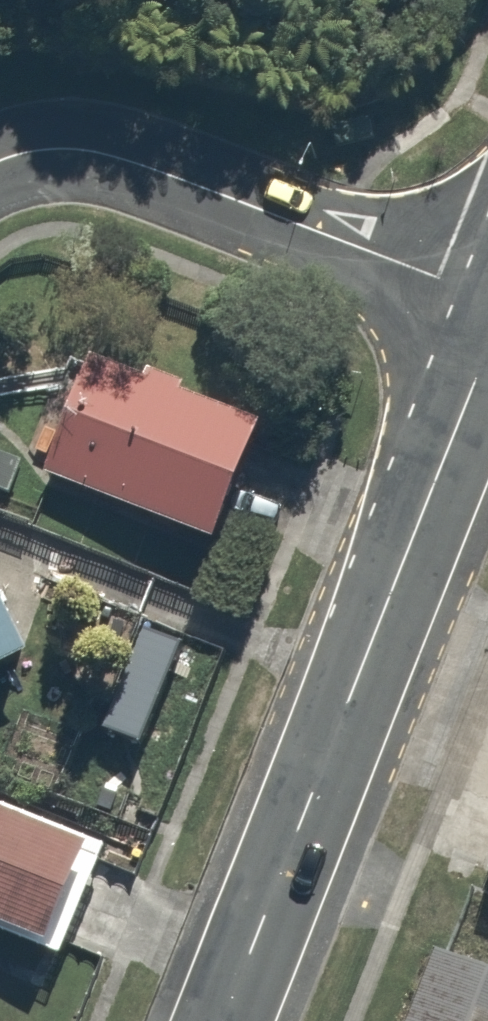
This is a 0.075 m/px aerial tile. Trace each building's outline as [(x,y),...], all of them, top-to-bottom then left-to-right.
[(265,434),(89,361),(41,475),(217,549),(265,434)] [(28,655),(0,592),(0,667),(28,655)] [(431,879),(487,900),(487,727),(431,879)] [(60,962),(109,848),(0,801),(0,936),(60,962)] [(434,948),(404,1020),(487,1020),(487,970),(434,948)]
